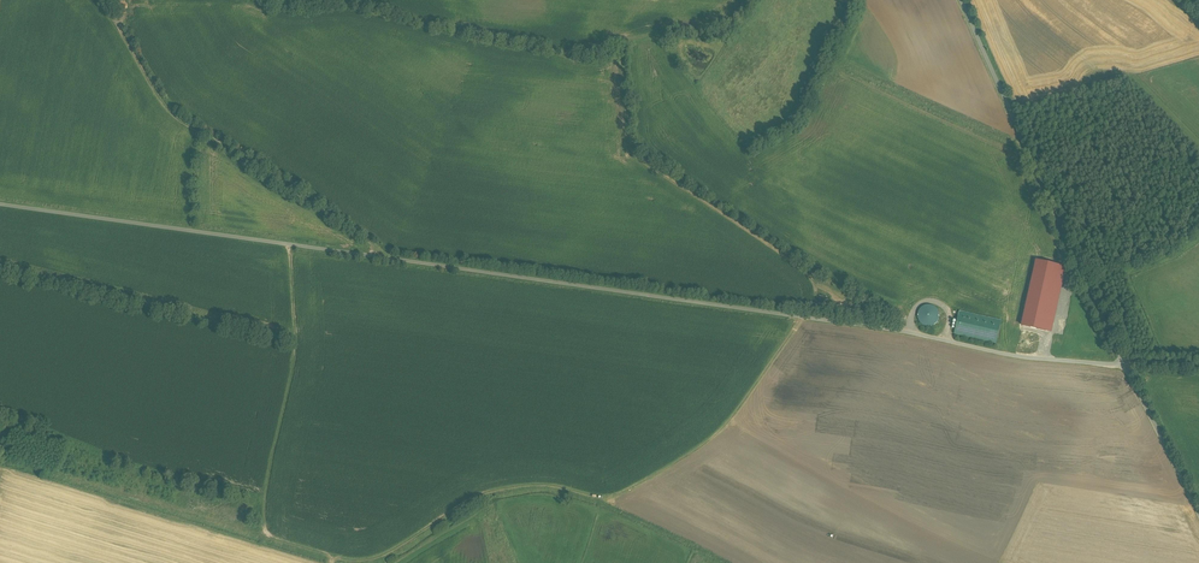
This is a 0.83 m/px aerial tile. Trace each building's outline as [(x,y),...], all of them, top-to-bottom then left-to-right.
[(927,305),(923,306),(920,307),(918,310),(918,315),(918,318),(920,320),(923,322),(929,322),(933,320),(935,317),(936,313),(935,309),(932,306),(927,305)] [(1003,315),(953,306),(949,329),(998,338),(1003,315)]
